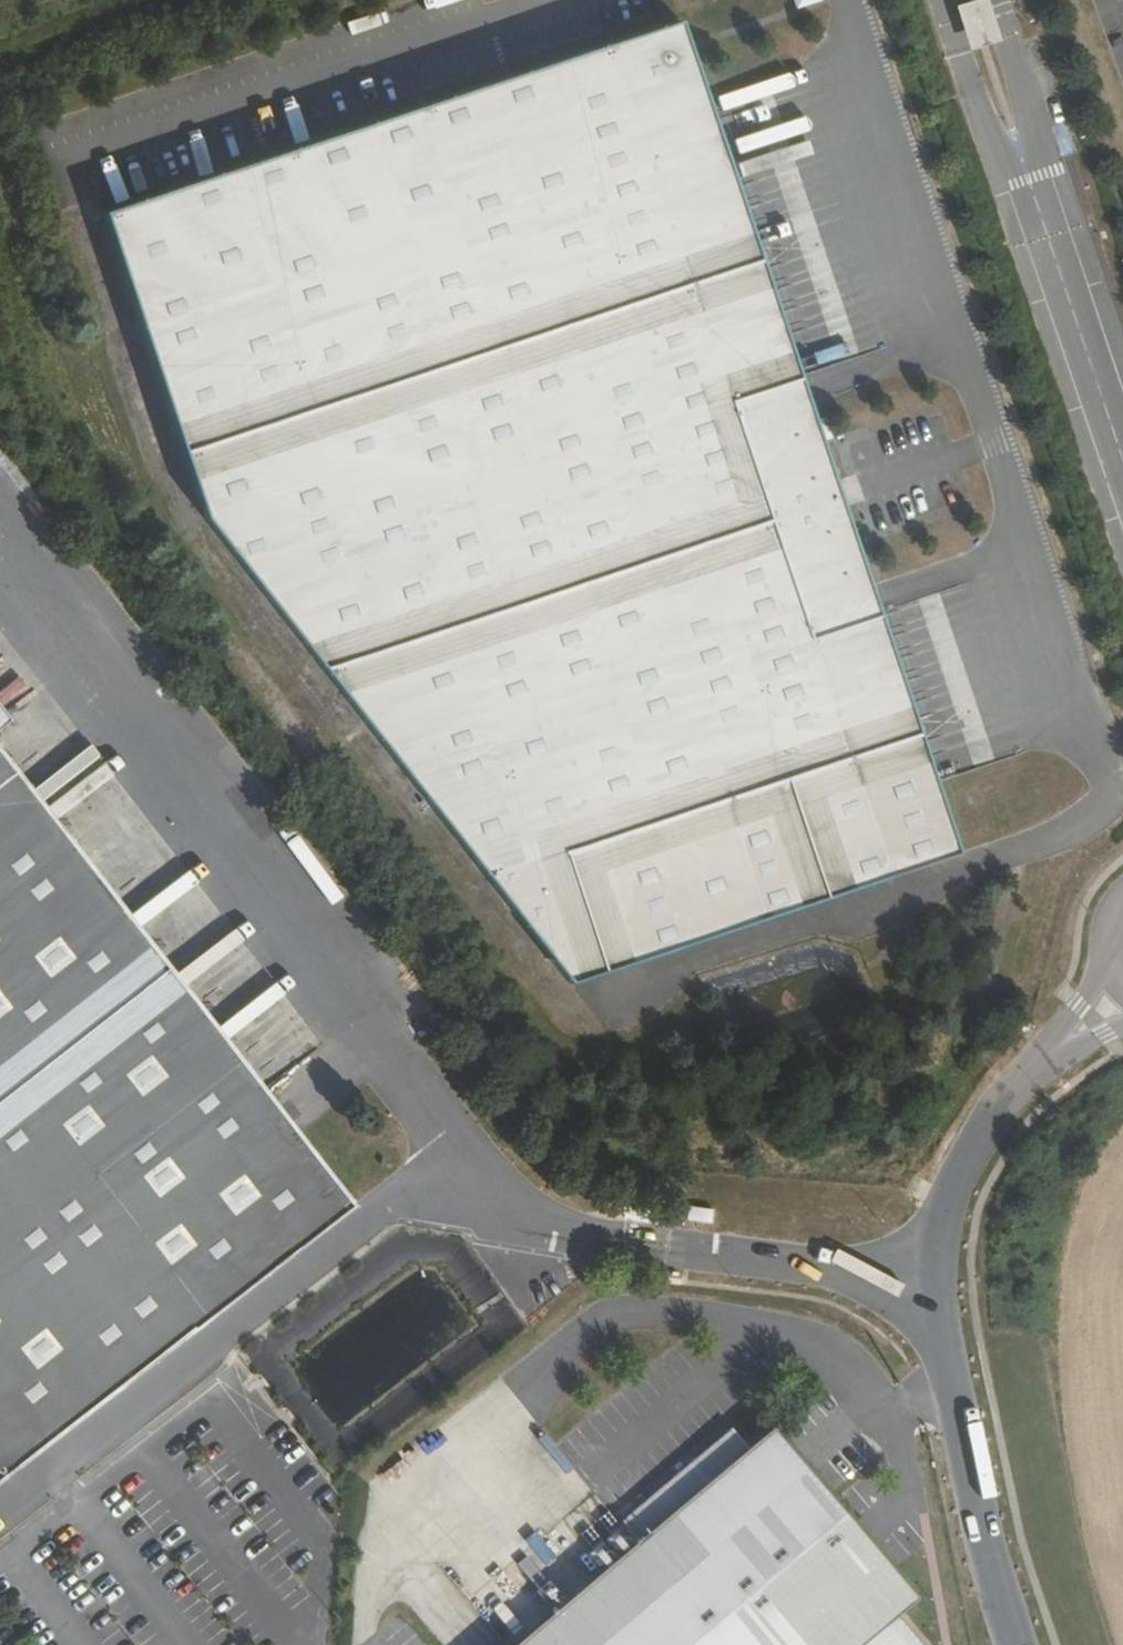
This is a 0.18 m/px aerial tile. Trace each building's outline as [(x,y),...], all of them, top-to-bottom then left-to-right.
[(795,8),(818,0),(792,0),(795,8)] [(986,31),(975,0),(957,0),(955,1),(969,36),(986,31)] [(91,205),(102,232),(193,507),(383,751),(558,976),(944,844),(882,653),(813,438),(680,21),(91,205)] [(353,81),(361,108),(373,104),(364,78),(353,81)] [(172,1342),(351,1202),(225,1041),(97,878),(0,752),(0,1475),(172,1342)] [(876,1621),(895,1604),(761,1434),(739,1453),(722,1428),(608,1520),(625,1541),(493,1644),(894,1644),(876,1621)] [(547,1568),(557,1560),(534,1533),(524,1541),(547,1568)]
